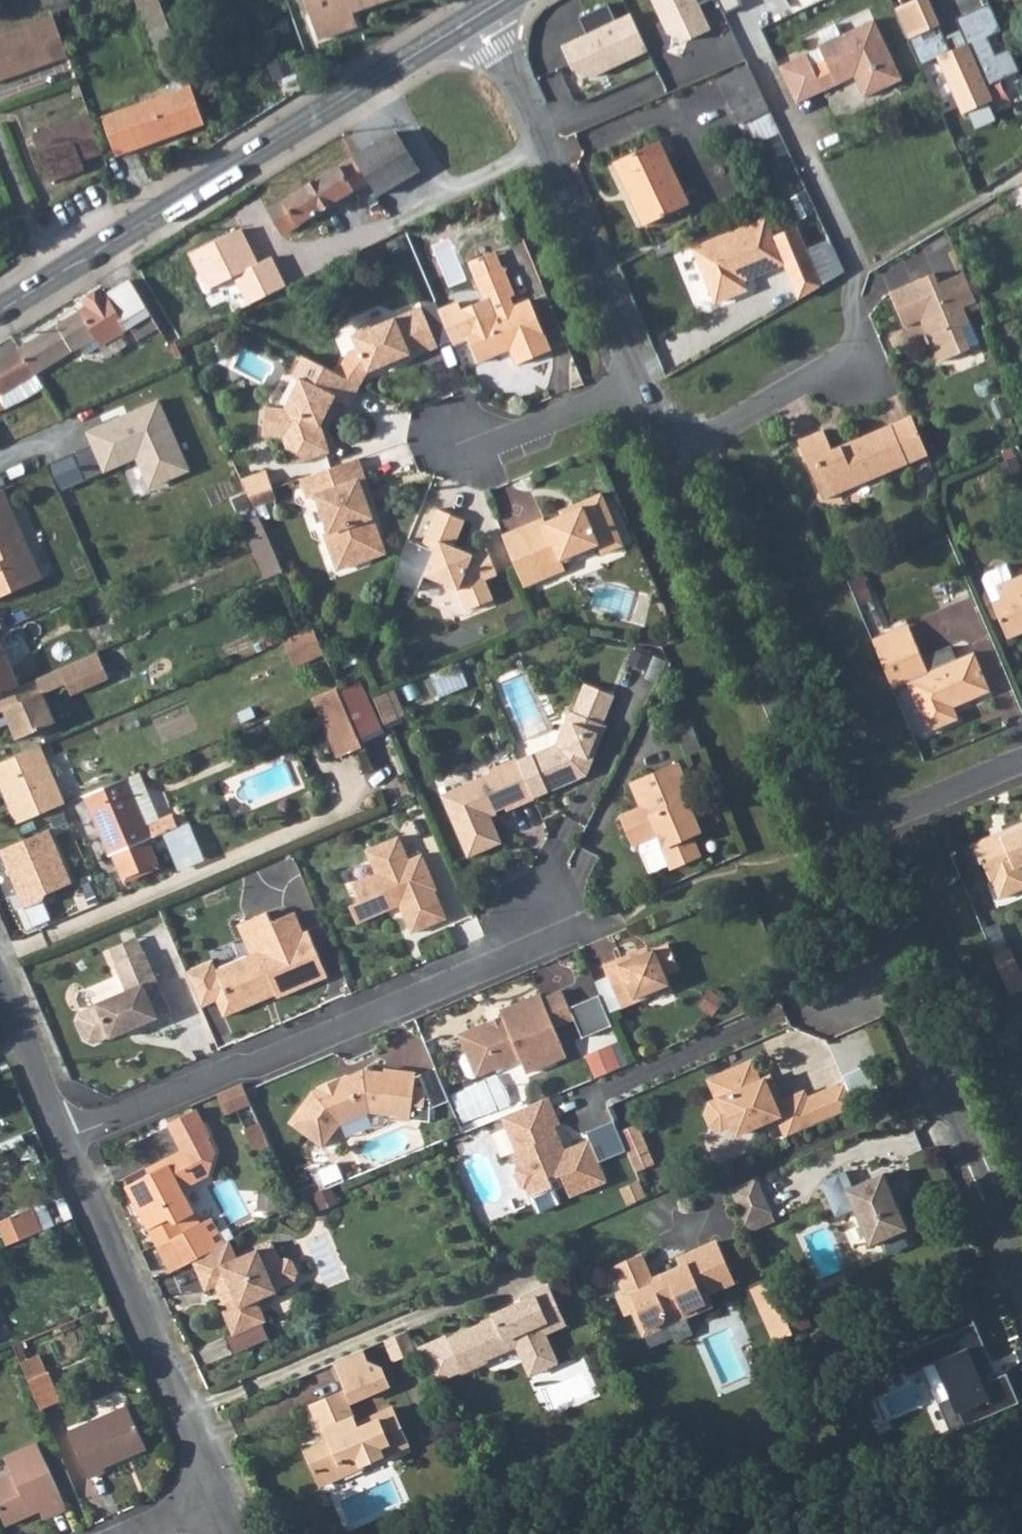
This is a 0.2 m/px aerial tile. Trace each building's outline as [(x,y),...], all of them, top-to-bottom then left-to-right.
[(161,0),(142,0),(145,8),(138,12),(169,94),(104,117),(117,152),(184,128),(204,120),(161,0)] [(321,37),(360,24),(355,10),(382,0),(308,0),(321,37)] [(668,29),(688,40),(711,29),(699,3),(706,0),(654,0),(668,29)] [(902,4),(908,30),(936,24),(931,0),(924,0),(902,4)] [(608,1),(576,17),(584,34),(560,44),(571,68),(592,75),(648,50),(630,11),(616,17),(608,1)] [(56,17),(0,37),(0,85),(71,58),(56,17)] [(855,76),(865,98),(903,80),(876,20),(819,47),(826,64),(812,69),(807,57),(779,70),(795,104),(855,76)] [(743,118),(769,107),(747,60),(721,72),(743,118)] [(973,106),(997,99),(989,70),(965,77),(973,106)] [(105,155),(92,116),(35,136),(51,183),(87,171),(84,162),(105,155)] [(395,132),(356,157),(370,181),(379,196),(420,174),(395,132)] [(684,207),(653,144),(609,165),(640,229),(684,207)] [(370,181),(356,157),(271,209),(284,232),(370,181)] [(768,239),(759,219),(689,254),(712,300),(722,306),(736,299),(739,287),(782,266),(804,255),(791,228),(768,239)] [(240,229),(186,254),(204,291),(234,278),(246,305),(286,286),(270,257),(257,263),(240,229)] [(499,249),(471,262),(487,300),(465,308),(462,300),(443,308),(458,347),(472,341),(479,361),(500,352),(504,344),(509,342),(518,364),(553,349),(532,299),(516,306),(512,296),(517,294),(499,249)] [(965,273),(956,251),(951,254),(958,272),(960,271),(962,275),(965,273)] [(804,255),(782,266),(799,301),(820,288),(804,255)] [(931,274),(886,292),(901,328),(918,320),(937,365),(969,351),(969,350),(978,346),(963,309),(979,304),(965,273),(962,275),(936,284),(931,274)] [(81,344),(86,352),(129,325),(150,313),(141,297),(130,280),(106,295),(102,289),(83,301),(86,307),(21,347),(35,372),(81,344)] [(357,333),(353,335),(358,347),(340,373),(361,384),(369,371),(387,364),(396,360),(398,363),(414,357),(403,330),(428,319),(423,306),(377,325),(371,322),(359,327),(357,333)] [(163,336),(150,313),(129,325),(143,348),(163,336)] [(428,319),(403,330),(414,357),(440,346),(428,319)] [(6,391),(16,384),(25,398),(44,386),(35,372),(21,347),(0,360),(0,394),(6,391)] [(340,373),(303,355),(293,375),(301,378),(286,408),(266,406),(264,435),(284,436),(293,464),(331,451),(322,425),(336,398),(351,405),(361,384),(340,373)] [(160,400),(85,430),(102,473),(135,460),(150,488),(191,468),(160,400)] [(820,434),(795,445),(820,505),(929,460),(911,419),(844,448),(849,458),(841,461),(840,457),(832,460),(820,434)] [(359,456),(303,477),(310,497),(318,494),(331,530),(326,531),(339,568),(370,557),(364,542),(381,536),(361,479),(367,477),(359,456)] [(269,468),(244,478),(252,493),(252,495),(276,486),(269,468)] [(45,579),(3,490),(0,491),(0,597),(45,579)] [(548,521),(546,516),(505,534),(527,585),(568,568),(565,561),(601,546),(604,553),(626,544),(604,492),(583,501),(584,505),(548,521)] [(465,520),(438,508),(423,544),(409,538),(393,579),(419,590),(426,575),(459,589),(468,610),(494,598),(486,578),(498,573),(487,547),(472,553),(471,557),(463,554),(465,550),(454,546),(465,520)] [(270,578),(290,570),(263,515),(240,525),(245,529),(270,578)] [(1011,580),(1006,567),(984,576),(982,581),(1006,640),(1021,634),(1021,575),(1011,580)] [(911,631),(908,623),(871,639),(874,646),(911,631)] [(318,624),(288,637),(301,664),(330,649),(318,624)] [(905,681),(927,731),(958,718),(951,702),(961,698),(963,702),(992,691),(975,651),(955,659),(949,646),(922,657),(911,631),(874,646),(891,687),(905,681)] [(19,683),(0,640),(0,691),(19,683)] [(10,722),(15,736),(54,720),(51,710),(46,700),(41,690),(64,681),(59,666),(19,683),(0,691),(0,709),(4,707),(10,722)] [(338,689),(357,735),(379,726),(359,680),(338,689)] [(570,711),(557,744),(518,760),(534,798),(588,775),(607,725),(603,724),(615,695),(585,683),(574,712),(570,711)] [(338,689),(336,685),(313,694),(339,754),(361,744),(357,735),(338,689)] [(388,693),(374,698),(385,724),(398,718),(388,693)] [(4,707),(0,709),(0,726),(0,727),(10,722),(4,707)] [(53,775),(38,742),(0,758),(0,786),(15,821),(63,800),(53,775)] [(506,810),(534,798),(518,760),(517,757),(489,768),(491,772),(441,793),(467,856),(501,842),(489,813),(505,806),(506,810)] [(680,764),(634,784),(640,796),(646,799),(649,806),(624,816),(636,845),(661,835),(666,846),(664,847),(673,868),(702,856),(694,836),(703,832),(689,801),(694,798),(680,764)] [(176,824),(171,812),(159,817),(138,769),(124,774),(145,822),(151,835),(176,824)] [(113,852),(147,837),(151,835),(145,822),(124,774),(83,792),(110,853),(113,852)] [(981,865),(985,863),(992,882),(993,881),(1000,900),(1021,890),(1021,824),(972,844),(981,865)] [(0,848),(0,853),(22,906),(38,899),(46,891),(70,881),(48,828),(0,848)] [(410,858),(400,835),(366,849),(377,872),(352,883),(360,901),(350,905),(358,922),(388,909),(390,903),(398,900),(412,932),(447,917),(435,889),(438,888),(423,853),(410,858)] [(157,863),(147,837),(113,852),(123,877),(157,863)] [(279,997),(329,976),(310,930),(305,932),(296,911),(273,921),(269,911),(240,924),(253,954),(218,970),(220,975),(233,1006),(263,993),(262,992),(275,986),(279,997)] [(112,949),(117,964),(145,952),(138,937),(112,949)] [(635,951),(602,966),(621,1008),(651,995),(650,992),(668,983),(664,974),(677,968),(666,943),(637,956),(635,951)] [(1021,961),(1016,947),(993,956),(1010,995),(1021,990),(1021,961)] [(144,1029),(174,1016),(146,951),(145,952),(117,964),(116,964),(127,991),(97,1004),(97,1005),(81,1012),(77,1022),(85,1040),(95,1043),(111,1037),(112,1038),(142,1025),(144,1029)] [(233,1006),(220,975),(210,979),(227,1020),(279,997),(275,986),(262,992),(263,993),(233,1006)] [(611,1024),(599,995),(568,1008),(561,991),(542,1000),(540,995),(500,1012),(502,1018),(503,1022),(490,1027),(489,1024),(459,1037),(468,1056),(485,1048),(495,1070),(520,1059),(526,1074),(555,1061),(551,1052),(562,1047),(554,1027),(573,1019),(582,1039),(612,1025),(611,1024)] [(489,1024),(490,1027),(503,1022),(502,1018),(489,1024)] [(588,1052),(598,1077),(631,1064),(622,1039),(588,1052)] [(551,1052),(555,1061),(567,1056),(562,1047),(551,1052)] [(477,1077),(495,1070),(485,1048),(468,1056),(477,1077)] [(778,1116),(787,1136),(837,1114),(857,1106),(846,1081),(808,1098),(805,1090),(782,1100),(777,1103),(774,1096),(769,1098),(761,1079),(753,1060),(710,1078),(718,1097),(710,1101),(706,1112),(711,1123),(722,1128),(734,1123),(738,1133),(778,1116)] [(312,1094),(289,1124),(321,1148),(338,1126),(369,1114),(396,1116),(395,1120),(409,1121),(410,1119),(427,1121),(429,1101),(424,1100),(425,1091),(413,1090),(414,1074),(383,1071),(383,1074),(362,1073),(348,1078),(350,1081),(340,1086),(337,1080),(316,1089),(317,1091),(312,1094)] [(761,1079),(769,1098),(774,1096),(777,1103),(782,1100),(772,1074),(761,1079)] [(249,1104),(243,1093),(218,1107),(222,1117),(249,1104)] [(537,1104),(504,1117),(518,1152),(513,1154),(519,1167),(516,1174),(522,1187),(528,1190),(531,1197),(555,1188),(552,1181),(563,1176),(572,1197),(608,1182),(591,1140),(562,1152),(559,1144),(563,1142),(557,1127),(562,1125),(551,1098),(537,1104)] [(200,1222),(194,1209),(183,1184),(209,1170),(217,1146),(210,1133),(212,1132),(198,1104),(169,1119),(184,1145),(150,1164),(153,1171),(126,1185),(136,1205),(138,1205),(157,1242),(185,1229),(200,1222)] [(255,1117),(249,1104),(222,1117),(230,1131),(255,1117)] [(624,1128),(637,1170),(657,1164),(644,1122),(624,1128)] [(253,1156),(270,1147),(259,1124),(241,1133),(253,1156)] [(903,1229),(880,1173),(848,1187),(841,1171),(816,1183),(832,1217),(850,1208),(866,1244),(877,1238),(882,1254),(904,1245),(898,1231),(903,1229)] [(767,1213),(750,1175),(724,1187),(741,1225),(767,1213)] [(40,1223),(31,1201),(22,1205),(31,1226),(40,1223)] [(22,1205),(0,1214),(0,1215),(9,1236),(31,1226),(22,1205)] [(200,1256),(225,1243),(210,1217),(200,1222),(185,1229),(200,1256)] [(200,1256),(185,1229),(157,1242),(172,1271),(194,1259),(200,1256)] [(238,1256),(231,1240),(225,1243),(200,1256),(194,1259),(207,1289),(217,1285),(220,1293),(224,1292),(227,1299),(220,1302),(233,1332),(234,1334),(263,1321),(267,1319),(258,1298),(278,1290),(276,1287),(296,1279),(299,1271),(294,1259),(286,1256),(281,1259),(273,1241),(238,1256)] [(615,1302),(621,1316),(630,1312),(639,1331),(661,1321),(658,1315),(678,1307),(684,1319),(713,1306),(707,1295),(731,1284),(713,1246),(681,1260),(684,1266),(663,1276),(665,1280),(651,1285),(638,1259),(612,1270),(624,1297),(615,1302)] [(773,1334),(787,1328),(765,1279),(751,1285),(773,1334)] [(533,1353),(550,1345),(544,1333),(563,1324),(548,1290),(521,1302),(522,1307),(508,1312),(505,1308),(492,1314),(493,1320),(446,1340),(462,1374),(486,1363),(484,1357),(514,1344),(526,1339),(533,1353)] [(992,1369),(970,1319),(898,1350),(908,1373),(932,1363),(943,1390),(930,1395),(946,1433),(1017,1403),(1002,1370),(985,1377),(984,1372),(992,1369)] [(263,1321),(234,1334),(233,1332),(227,1335),(234,1353),(270,1337),(263,1321)] [(411,1349),(403,1330),(382,1339),(390,1358),(411,1349)] [(558,1360),(550,1345),(533,1353),(526,1339),(514,1344),(528,1374),(558,1360)] [(43,1365),(35,1345),(16,1352),(24,1373),(43,1365)] [(358,1350),(331,1361),(343,1390),(348,1401),(385,1385),(377,1366),(363,1361),(358,1350)] [(55,1391),(43,1365),(24,1373),(36,1400),(55,1391)] [(348,1401),(343,1390),(337,1392),(342,1403),(348,1401)] [(337,1392),(309,1405),(324,1440),(300,1450),(313,1483),(338,1473),(334,1466),(349,1460),(352,1466),(400,1446),(386,1410),(351,1424),(342,1403),(337,1392)] [(99,1458),(97,1454),(139,1436),(123,1395),(63,1420),(82,1465),(99,1458)] [(24,1502),(20,1495),(30,1491),(36,1506),(60,1497),(33,1432),(0,1446),(0,1448),(6,1464),(0,1466),(0,1512),(24,1502)]
